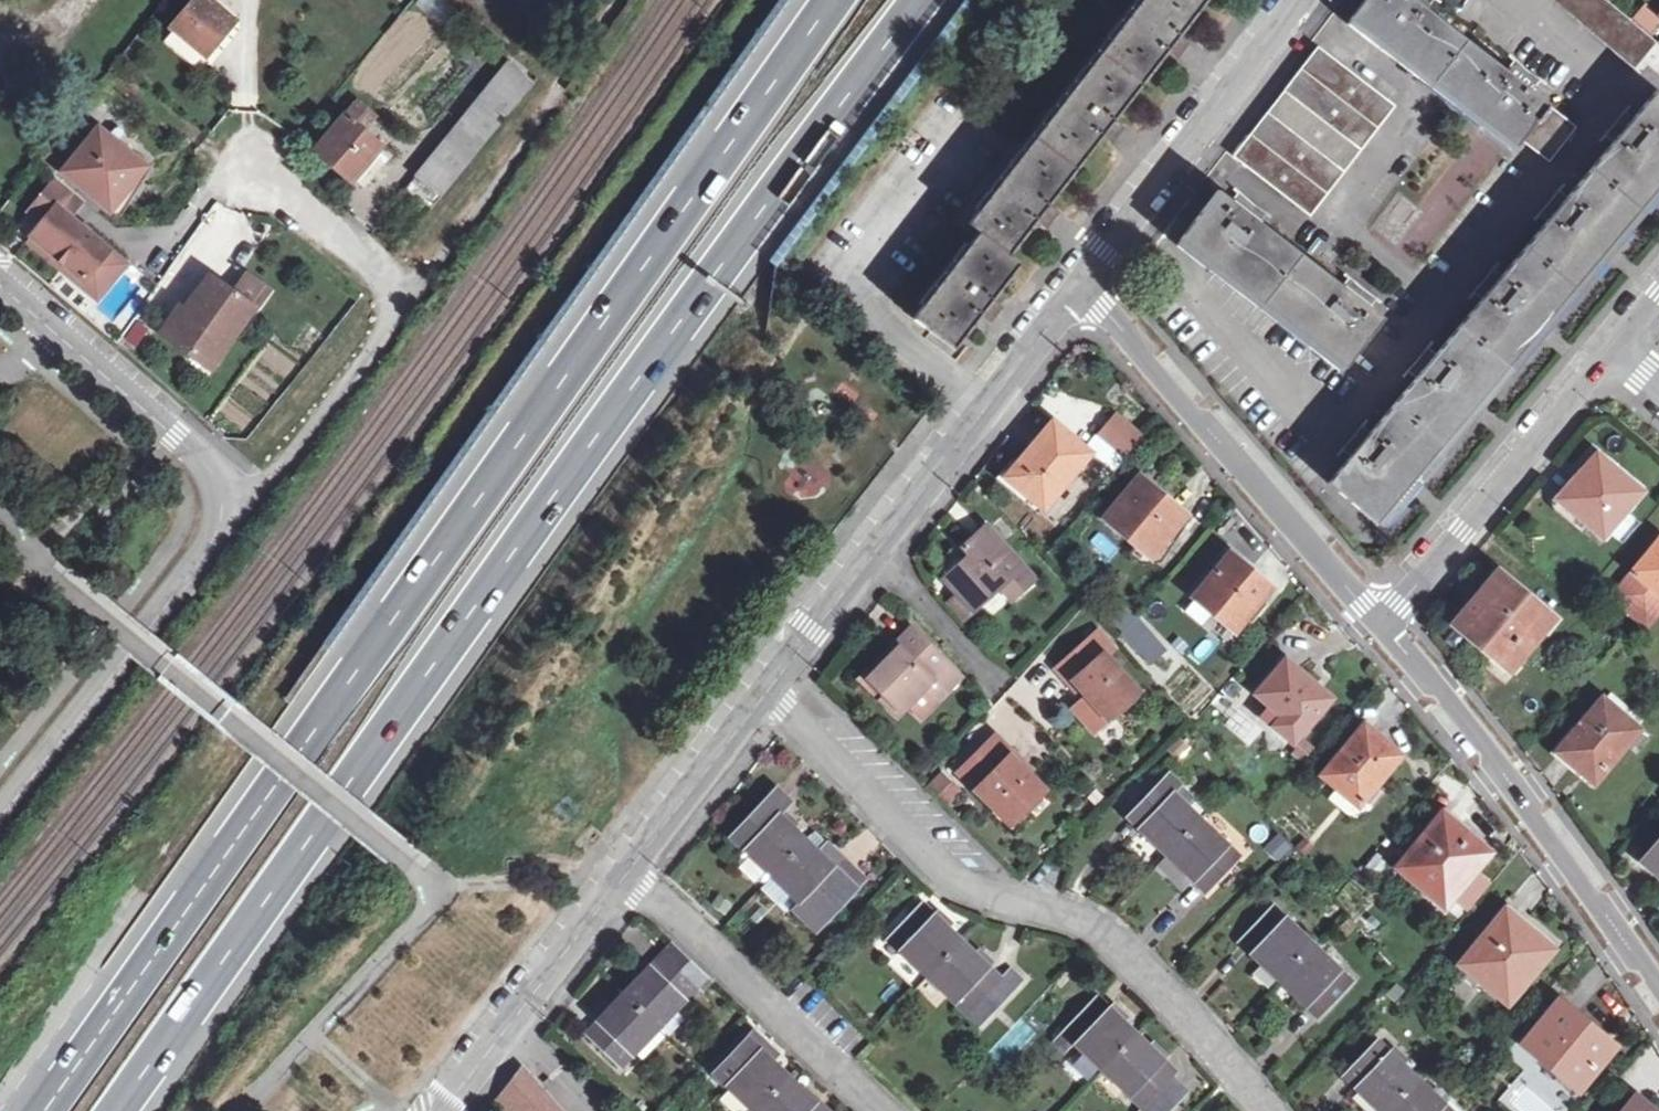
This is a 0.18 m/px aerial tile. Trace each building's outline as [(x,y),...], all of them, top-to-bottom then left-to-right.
[(172,27),(205,54),(234,19),(210,0),(195,0),(172,27)] [(446,0),(420,0),(416,5),(440,26),(456,8),(446,0)] [(913,319),(955,352),(982,316),(988,321),(1001,305),(995,299),(1021,265),(1011,257),(1038,222),(1045,227),(1058,211),(1051,205),(1104,136),(1111,141),(1122,127),(1115,121),(1169,52),(1176,57),(1187,42),(1180,37),(1209,0),(1142,0),(968,225),(980,234),(913,319)] [(1355,15),(1365,22),(1375,22),(1393,36),(1397,47),(1478,109),(1489,109),(1509,125),(1512,135),(1522,143),(1551,164),(1575,131),(1548,109),(1549,107),(1532,94),(1535,91),(1509,71),(1507,74),(1425,11),(1428,8),(1418,0),(1366,0),(1355,15)] [(1636,71),(1657,45),(1629,21),(1604,0),(1550,0),(1636,71)] [(1365,22),(1355,15),(1348,23),(1516,151),(1522,143),(1512,135),(1509,125),(1489,109),(1478,109),(1397,47),(1393,36),(1375,22),(1365,22)] [(1324,55),(1240,164),(1304,213),(1387,104),(1324,55)] [(432,208),(533,82),(509,61),(408,187),(432,208)] [(1326,484),(1368,518),(1386,496),(1390,484),(1404,468),(1413,464),(1453,417),(1456,406),(1469,391),(1480,385),(1519,338),(1521,327),(1534,312),(1546,306),(1584,261),(1587,249),(1601,232),(1613,227),(1650,182),(1654,170),(1658,164),(1658,94),(1656,92),(1326,484)] [(358,101),(319,148),(353,177),(381,143),(364,129),(375,115),(358,101)] [(98,129),(64,172),(110,209),(145,166),(98,129)] [(1412,217),(1434,234),(1496,154),(1474,137),(1412,217)] [(381,143),(353,177),(365,186),(392,153),(381,143)] [(1368,518),(1376,525),(1658,188),(1658,164),(1654,170),(1650,182),(1613,227),(1601,232),(1587,249),(1584,261),(1546,306),(1534,312),(1521,327),(1519,338),(1480,385),(1469,391),(1456,406),(1453,417),(1413,464),(1404,468),(1390,484),(1386,496),(1368,518)] [(57,178),(32,210),(45,220),(32,236),(85,280),(110,250),(70,217),(83,200),(57,178)] [(1384,322),(1218,193),(1186,236),(1194,242),(1204,242),(1223,257),(1227,268),(1308,330),(1320,331),(1340,347),(1345,359),(1352,364),(1384,322)] [(127,264),(110,250),(85,280),(32,236),(28,241),(98,299),(127,264)] [(1194,242),(1186,236),(1180,244),(1346,371),(1352,364),(1345,359),(1340,347),(1320,331),(1308,330),(1227,268),(1223,257),(1204,242),(1194,242)] [(183,317),(209,279),(201,273),(158,333),(172,343),(187,321),(183,317)] [(187,321),(172,343),(208,368),(248,311),(251,314),(264,296),(243,280),(232,296),(209,279),(183,317),(187,321)] [(1115,418),(1101,438),(1123,457),(1139,437),(1115,418)] [(1054,425),(1008,479),(1045,510),(1091,455),(1054,425)] [(1642,496),(1596,457),(1580,478),(1583,481),(1562,507),(1604,542),(1642,496)] [(1142,479),(1107,520),(1152,557),(1171,534),(1178,539),(1191,518),(1142,479)] [(988,528),(965,548),(972,557),(964,564),(947,578),(968,602),(975,610),(1002,586),(1014,601),(1036,582),(988,528)] [(1610,599),(1647,630),(1658,615),(1658,542),(1610,599)] [(972,557),(965,548),(956,555),(964,564),(972,557)] [(1229,554),(1193,597),(1235,631),(1270,588),(1229,554)] [(1296,575),(1291,570),(1287,573),(1292,579),(1296,575)] [(1540,611),(1497,576),(1460,620),(1496,650),(1491,656),(1512,673),(1551,626),(1537,614),(1540,611)] [(975,610),(968,602),(952,616),(959,624),(975,610)] [(1126,608),(1112,621),(1126,636),(1151,663),(1165,651),(1137,621),(1126,608)] [(1496,650),(1460,620),(1455,627),(1491,656),(1496,650)] [(959,676),(911,629),(895,645),(900,651),(870,681),(884,694),(891,687),(907,703),(921,716),(936,700),(959,676)] [(1099,636),(1057,673),(1071,688),(1076,685),(1090,700),(1077,712),(1095,731),(1137,694),(1105,658),(1113,652),(1099,636)] [(900,651),(895,645),(858,683),(876,701),(884,694),(870,681),(900,651)] [(1283,662),(1255,695),(1266,705),(1300,734),(1319,713),(1305,700),(1315,688),(1283,662)] [(891,687),(884,694),(900,710),(907,703),(891,687)] [(1305,700),(1319,713),(1329,701),(1315,688),(1305,700)] [(1613,711),(1602,702),(1561,750),(1575,762),(1572,766),(1594,784),(1637,731),(1626,722),(1632,715),(1619,704),(1613,711)] [(1300,734),(1266,705),(1257,715),(1291,745),(1300,734)] [(1366,726),(1325,775),(1339,786),(1359,804),(1364,799),(1393,765),(1373,749),(1382,738),(1366,726)] [(1373,749),(1393,765),(1401,755),(1382,738),(1373,749)] [(994,739),(959,774),(1009,824),(1042,790),(1009,759),(1012,756),(994,739)] [(1575,762),(1561,750),(1557,754),(1572,766),(1575,762)] [(1169,771),(1125,818),(1166,857),(1201,821),(1187,808),(1174,795),(1182,788),(1184,785),(1169,771)] [(943,772),(928,784),(947,806),(961,793),(943,772)] [(1359,804),(1339,786),(1329,798),(1360,825),(1374,808),(1364,799),(1359,804)] [(1174,795),(1187,808),(1195,800),(1182,788),(1174,795)] [(778,790),(733,838),(746,851),(770,874),(772,876),(806,840),(778,814),(790,802),(778,790)] [(1444,815),(1398,868),(1415,882),(1428,892),(1445,907),(1491,852),(1444,815)] [(1201,821),(1166,857),(1194,884),(1206,895),(1241,858),(1201,821)] [(819,852),(827,843),(815,831),(806,840),(819,852)] [(1281,834),(1264,845),(1276,863),(1292,852),(1281,834)] [(806,840),(772,876),(799,903),(793,909),(816,931),(840,905),(835,900),(851,884),(860,874),(842,857),(833,866),(819,852),(806,840)] [(833,866),(842,857),(827,843),(819,852),(833,866)] [(1643,863),(1658,876),(1658,844),(1643,863)] [(770,874),(746,851),(738,860),(738,867),(754,882),(764,882),(770,874)] [(1194,884),(1166,857),(1155,869),(1183,895),(1194,884)] [(860,874),(851,884),(856,889),(866,880),(860,874)] [(1428,892),(1415,882),(1408,890),(1421,901),(1428,892)] [(921,904),(887,938),(927,976),(961,941),(921,904)] [(1272,907),(1238,943),(1277,979),(1311,944),(1272,907)] [(1384,911),(1370,927),(1378,935),(1392,918),(1384,911)] [(1506,912),(1462,964),(1508,1004),(1553,950),(1506,912)] [(961,941),(927,976),(980,1027),(1023,982),(1011,970),(1002,979),(961,941)] [(1311,944),(1277,979),(1318,1019),(1352,983),(1311,944)] [(708,980),(671,945),(623,995),(660,1030),(677,1012),(700,988),(708,980)] [(708,980),(700,988),(705,993),(713,985),(708,980)] [(660,1030),(623,995),(586,1035),(623,1069),(660,1030)] [(1096,998),(1062,1032),(1075,1044),(1102,1070),(1136,1034),(1096,998)] [(1605,1039),(1560,1002),(1525,1044),(1543,1059),(1539,1064),(1556,1079),(1561,1074),(1581,1089),(1609,1055),(1599,1046),(1605,1039)] [(677,1012),(660,1030),(668,1038),(685,1019),(677,1012)] [(1075,1044),(1062,1032),(1053,1043),(1065,1054),(1075,1044)] [(753,1033),(748,1039),(760,1050),(765,1045),(753,1033)] [(1102,1070),(1142,1107),(1146,1110),(1171,1110),(1188,1093),(1171,1078),(1176,1072),(1136,1034),(1102,1070)] [(713,1074),(752,1110),(755,1110),(788,1077),(770,1060),(776,1055),(765,1045),(760,1050),(748,1039),(713,1074)] [(1599,1046),(1609,1055),(1615,1048),(1605,1039),(1599,1046)] [(1416,1078),(1376,1041),(1343,1075),(1381,1110),(1385,1110),(1416,1078)] [(1475,1058),(1469,1066),(1476,1073),(1483,1065),(1475,1058)] [(510,1089),(527,1074),(521,1068),(507,1086),(510,1089)] [(495,1101),(504,1110),(513,1110),(515,1109),(538,1087),(527,1074),(510,1089),(507,1086),(495,1101)] [(1561,1074),(1556,1079),(1576,1095),(1581,1089),(1561,1074)] [(755,1110),(824,1110),(788,1077),(755,1110)] [(1385,1110),(1452,1110),(1416,1078),(1385,1110)] [(1601,1110),(1658,1110),(1658,1104),(1658,1103),(1654,1109),(1636,1094),(1635,1097),(1622,1086),(1601,1110)] [(538,1087),(515,1109),(517,1110),(523,1110),(543,1092),(538,1087)] [(543,1092),(523,1110),(561,1110),(543,1092)]
